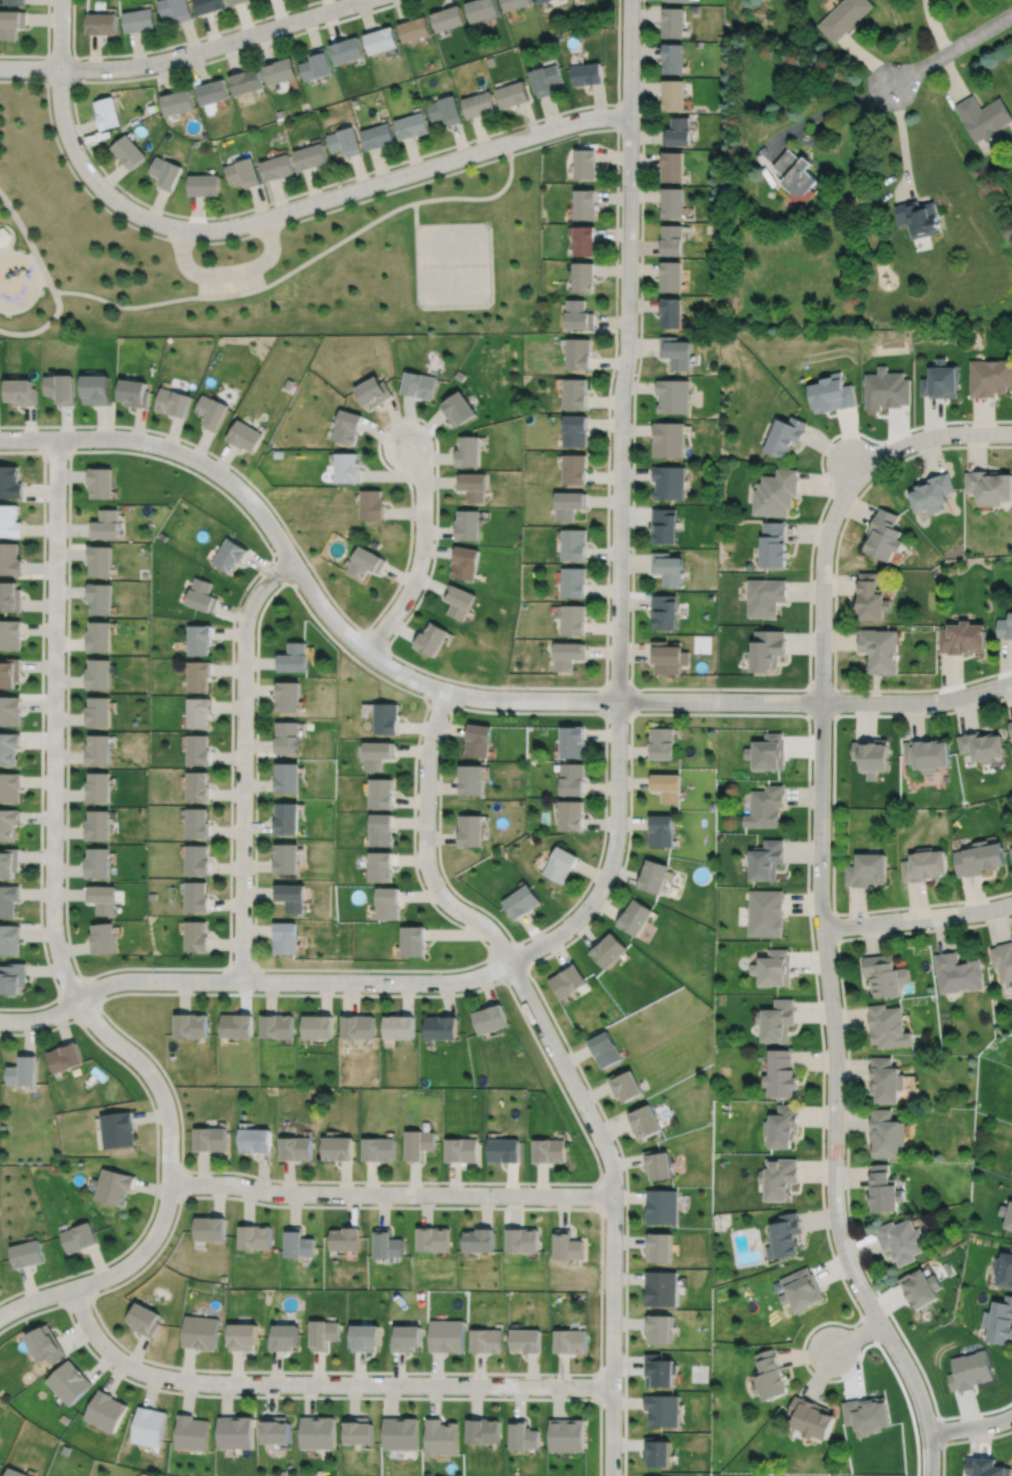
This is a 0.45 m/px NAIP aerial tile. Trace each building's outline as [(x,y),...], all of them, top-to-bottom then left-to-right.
[(163,19),(175,15),(178,24),(193,19),(187,0),(161,0),(158,1),(163,19)] [(200,17),(227,8),(224,0),(194,0),(200,17)] [(471,22),(498,13),(494,0),(479,0),(465,4),(471,22)] [(505,13),(532,4),(531,0),(501,0),(505,13)] [(833,44),(874,6),(868,0),(844,0),(816,25),(833,44)] [(431,12),(437,31),(465,22),(459,3),(431,12)] [(662,7),(662,37),(683,37),(683,7),(662,7)] [(1,26),(0,39),(18,39),(18,26),(27,26),(27,11),(22,11),(22,10),(0,9),(0,26),(1,26)] [(124,15),(127,33),(139,31),(140,33),(156,30),(152,9),(124,15)] [(398,23),(403,42),(430,34),(425,14),(398,23)] [(88,15),(88,33),(103,33),(103,34),(117,34),(117,15),(88,15)] [(363,34),(369,54),(398,45),(392,25),(363,34)] [(329,44),(335,64),(364,55),(357,35),(329,44)] [(662,43),(662,73),(682,73),(683,43),(662,43)] [(299,63),(304,81),(332,73),(324,46),(308,51),(311,59),(299,63)] [(261,65),(267,85),(296,76),(290,56),(261,65)] [(572,65),(574,85),(604,82),(602,61),(572,65)] [(529,70),(538,97),(553,93),(550,84),(562,80),(557,63),(545,67),(545,65),(529,70)] [(227,75),(233,95),(263,86),(257,66),(227,75)] [(195,86),(200,105),(228,96),(222,77),(195,86)] [(495,88),(501,108),(530,99),(524,79),(495,88)] [(662,79),(662,109),(683,110),(683,80),(662,79)] [(162,95),(167,116),(194,109),(189,88),(162,95)] [(461,98),(467,118),(495,109),(489,90),(461,98)] [(426,103),(432,121),(444,117),(446,126),(462,121),(454,94),(438,98),(438,100),(426,103)] [(975,143),(984,138),(986,142),(1001,134),(998,129),(1011,121),(1011,114),(1002,97),(981,108),(973,95),(954,106),(975,143)] [(94,102),(103,130),(123,124),(115,96),(94,102)] [(393,120),(399,140),(428,131),(422,111),(393,120)] [(670,117),(670,129),(662,129),(662,145),(689,145),(689,117),(670,117)] [(360,130),(366,150),(394,142),(388,122),(360,130)] [(325,135),(330,152),(342,149),(345,157),(360,152),(352,125),(336,130),(337,131),(325,135)] [(112,148),(132,170),(147,156),(128,134),(112,148)] [(292,151),(298,171),(326,162),(320,142),(292,151)] [(576,148),(576,178),(597,178),(597,148),(576,148)] [(786,195),(789,191),(780,182),(784,177),(772,166),(788,148),(800,159),(804,156),(811,163),(805,170),(817,181),(810,188),(815,192),(807,200),(793,201),(786,195)] [(661,152),(661,182),(682,182),(682,152),(661,152)] [(258,162),(264,182),(293,173),(287,153),(258,162)] [(156,155),(149,171),(160,177),(157,185),(171,191),(182,165),(168,159),(167,160),(156,155)] [(224,166),(229,183),(240,180),(241,183),(242,183),(244,188),(259,184),(251,156),(235,161),(235,163),(224,166)] [(189,174),(190,195),(218,194),(218,174),(189,174)] [(664,188),(663,218),(682,218),(682,188),(664,188)] [(575,189),(575,219),(596,219),(597,189),(575,189)] [(894,206),(899,226),(908,224),(912,240),(942,232),(938,218),(939,218),(935,201),(919,205),(918,200),(894,206)] [(663,225),(663,255),(682,255),(682,225),(663,225)] [(575,226),(575,255),(596,255),(596,226),(575,226)] [(8,246),(12,235),(4,227),(0,228),(0,247),(8,246)] [(662,262),(662,291),(683,291),(683,262),(662,262)] [(574,263),(574,292),(595,292),(595,263),(574,263)] [(662,298),(662,328),(683,328),(683,299),(662,298)] [(569,300),(568,312),(567,312),(567,328),(590,329),(590,328),(595,328),(595,313),(586,313),(587,300),(569,300)] [(662,337),(662,358),(672,358),(672,370),(691,370),(692,358),(693,358),(693,342),(679,342),(680,337),(662,337)] [(568,339),(568,370),(591,370),(592,339),(568,339)] [(920,378),(920,395),(929,395),(929,398),(956,397),(956,378),(958,378),(958,365),(946,365),(945,357),(935,357),(935,365),(929,365),(929,367),(928,367),(928,378),(920,378)] [(970,396),(978,396),(978,397),(994,397),(994,392),(1007,392),(1007,386),(1011,386),(1011,359),(969,360),(970,396)] [(864,375),(864,379),(863,379),(863,385),(864,385),(864,409),(871,409),(871,411),(880,411),(880,404),(883,404),(883,406),(901,406),(901,404),(909,404),(909,378),(903,378),(903,372),(886,372),(886,365),(876,365),(877,373),(869,373),(869,375),(864,375)] [(82,376),(82,397),(83,397),(83,403),(94,403),(94,405),(109,405),(109,376),(105,376),(105,372),(96,372),(96,376),(82,376)] [(405,372),(400,394),(432,401),(436,378),(405,372)] [(807,387),(812,410),(813,410),(814,414),(821,413),(834,411),(834,409),(840,408),(856,405),(852,385),(842,387),(840,373),(829,375),(830,378),(820,380),(820,384),(807,387)] [(44,376),(44,395),(52,394),(52,397),(57,397),(57,403),(58,403),(58,405),(73,405),(73,375),(56,375),(57,376),(44,376)] [(353,390),(364,408),(370,404),(373,408),(393,396),(384,381),(380,383),(376,376),(353,390)] [(289,378),(285,387),(291,390),(295,381),(289,378)] [(121,379),(119,400),(126,401),(125,405),(148,408),(150,390),(145,390),(146,382),(121,379)] [(565,379),(564,409),(587,410),(588,380),(565,379)] [(5,381),(5,401),(13,401),(13,406),(36,405),(36,388),(32,388),(32,380),(5,381)] [(658,380),(658,395),(661,395),(661,404),(659,404),(659,414),(691,414),(691,381),(658,380)] [(162,387),(155,409),(185,418),(192,396),(162,387)] [(439,406),(454,426),(457,424),(459,427),(477,414),(460,391),(439,406)] [(203,394),(196,411),(207,416),(202,426),(217,433),(230,405),(215,398),(215,399),(203,394)] [(340,410),(331,440),(354,447),(362,416),(340,410)] [(565,416),(564,448),(587,448),(587,416),(565,416)] [(775,418),(766,438),(769,439),(763,453),(783,462),(788,450),(789,450),(792,442),(799,445),(805,431),(804,430),(807,424),(790,417),(787,424),(775,418)] [(239,419),(227,439),(245,450),(246,448),(254,452),(265,434),(239,419)] [(655,423),(654,458),(686,458),(686,423),(655,423)] [(459,437),(459,451),(456,451),(456,467),(479,467),(480,437),(459,437)] [(275,450),(275,458),(283,458),(283,450),(275,450)] [(337,453),(337,484),(358,484),(358,464),(356,464),(356,453),(337,453)] [(564,455),(564,486),(587,486),(587,455),(564,455)] [(22,499),(22,483),(18,483),(18,467),(0,467),(0,499),(22,499)] [(654,467),(654,482),(657,482),(657,491),(655,491),(655,500),(687,501),(687,468),(654,467)] [(753,490),(751,514),(785,517),(786,508),(791,508),(791,495),(796,495),(797,478),(796,477),(796,469),(776,468),(775,476),(766,475),(766,477),(761,477),(761,483),(759,483),(759,484),(756,484),(756,490),(753,490)] [(89,469),(89,489),(91,489),(91,499),(112,499),(112,469),(89,469)] [(965,492),(976,492),(976,502),(978,502),(978,506),(1001,506),(1001,502),(1011,502),(1011,475),(1003,475),(1003,471),(988,471),(972,471),(972,472),(965,472),(965,492)] [(908,493),(915,514),(927,510),(929,514),(943,510),(941,505),(947,503),(944,495),(955,491),(948,472),(941,474),(926,479),(928,484),(922,486),(921,484),(914,486),(916,491),(908,493)] [(457,475),(457,490),(460,490),(460,491),(467,491),(467,504),(485,504),(485,491),(487,491),(486,475),(457,475)] [(360,491),(360,521),(383,522),(383,500),(381,500),(381,491),(360,491)] [(556,494),(556,510),(557,510),(557,522),(575,522),(575,510),(586,510),(586,509),(587,509),(587,494),(556,494)] [(22,537),(22,522),(17,522),(17,514),(19,514),(19,505),(0,506),(0,538),(22,537)] [(880,507),(877,514),(875,513),(869,529),(864,541),(868,543),(863,552),(889,564),(894,552),(899,554),(903,543),(898,541),(901,533),(892,529),(898,515),(880,507)] [(100,510),(100,522),(89,522),(89,537),(93,537),(93,539),(119,539),(119,523),(118,523),(118,510),(100,510)] [(653,510),(653,536),(657,536),(657,546),(680,546),(680,516),(678,516),(678,510),(653,510)] [(458,511),(458,521),(456,521),(456,542),(479,542),(479,511),(458,511)] [(759,537),(758,568),(783,569),(784,543),(783,543),(783,529),(782,529),(782,522),(761,522),(761,537),(759,537)] [(563,530),(563,562),(586,562),(587,530),(563,530)] [(228,538),(212,563),(230,574),(238,563),(240,564),(248,550),(228,538)] [(22,576),(22,561),(18,561),(18,544),(0,544),(0,576),(22,576)] [(88,547),(88,567),(91,567),(91,577),(111,577),(112,547),(88,547)] [(361,547),(353,560),(354,561),(348,572),(364,580),(368,571),(374,574),(374,572),(378,575),(386,560),(361,547)] [(456,547),(452,567),(453,567),(451,578),(474,583),(480,552),(456,547)] [(653,554),(653,574),(659,574),(659,576),(664,576),(664,588),(683,588),(683,576),(684,576),(684,559),(671,559),(671,553),(653,554)] [(563,569),(562,599),(585,600),(586,569),(563,569)] [(859,573),(859,581),(858,581),(857,604),(856,604),(856,616),(876,617),(876,618),(882,618),(882,616),(885,616),(885,612),(890,612),(890,601),(882,601),(882,596),(882,589),(876,589),(876,573),(859,573)] [(195,577),(191,590),(185,605),(210,614),(210,612),(213,613),(218,599),(209,596),(213,583),(195,577)] [(746,580),(746,615),(775,615),(775,604),(774,604),(774,602),(785,602),(785,580),(746,580)] [(4,610),(4,613),(22,613),(22,590),(17,590),(17,583),(0,583),(0,610),(4,610)] [(88,584),(88,601),(91,601),(91,615),(111,615),(111,584),(88,584)] [(449,585),(443,599),(446,600),(446,602),(451,604),(448,612),(464,619),(469,607),(471,608),(476,596),(449,585)] [(653,597),(653,619),(657,618),(657,628),(680,628),(679,604),(677,604),(677,596),(653,597)] [(563,606),(563,634),(586,634),(586,606),(563,606)] [(997,636),(1004,636),(1004,637),(1011,637),(1011,613),(1010,613),(1010,617),(997,617),(997,636)] [(940,627),(939,651),(947,651),(947,653),(963,653),(963,649),(969,649),(969,650),(986,650),(986,621),(971,621),(971,618),(961,617),(961,621),(948,621),(948,627),(940,627)] [(431,620),(425,631),(422,630),(414,644),(435,655),(449,629),(431,620)] [(20,648),(20,641),(21,641),(22,621),(0,621),(0,648),(20,648)] [(90,622),(90,632),(88,632),(88,650),(110,650),(111,622),(90,622)] [(188,626),(188,653),(209,654),(209,640),(212,640),(212,626),(188,626)] [(860,627),(860,634),(858,634),(858,650),(871,650),(870,659),(868,659),(868,672),(879,672),(879,673),(888,673),(888,672),(898,672),(898,659),(896,659),(897,649),(898,649),(899,628),(877,628),(877,627),(860,627)] [(754,628),(754,638),(751,638),(751,648),(750,648),(750,670),(769,670),(769,667),(778,667),(778,653),(785,653),(785,636),(784,636),(784,628),(754,628)] [(652,639),(652,661),(656,661),(656,673),(682,673),(682,664),(690,664),(690,650),(684,650),(684,643),(669,644),(669,639),(652,639)] [(291,640),(291,652),(281,652),(281,653),(279,653),(279,668),(311,668),(311,652),(310,652),(309,640),(291,640)] [(556,641),(556,657),(556,670),(574,670),(574,657),(586,657),(586,641),(556,641)] [(16,687),(16,681),(20,681),(20,656),(3,656),(3,659),(0,659),(0,686),(16,687)] [(89,657),(89,666),(87,666),(86,688),(110,688),(110,657),(89,657)] [(188,659),(188,690),(208,690),(208,674),(211,674),(211,659),(188,659)] [(279,679),(278,711),(301,711),(302,680),(279,679)] [(21,725),(21,696),(0,696),(0,725),(21,725)] [(88,697),(88,706),(86,706),(86,726),(109,726),(110,697),(88,697)] [(187,698),(187,727),(208,727),(208,714),(210,714),(210,698),(187,698)] [(376,702),(376,733),(399,733),(399,702),(376,702)] [(277,721),(277,752),(300,752),(300,721),(277,721)] [(470,722),(466,753),(488,756),(493,725),(470,722)] [(563,725),(562,757),(585,757),(586,725),(563,725)] [(651,726),(650,758),(673,758),(674,727),(651,726)] [(957,736),(960,753),(970,751),(972,761),(980,759),(981,765),(993,762),(992,757),(1004,755),(1000,734),(994,735),(993,732),(986,733),(986,735),(980,736),(979,730),(964,733),(964,734),(957,736)] [(766,732),(766,740),(753,740),(753,747),(745,747),(745,757),(753,757),(753,770),(766,770),(767,768),(785,768),(785,740),(783,740),(783,732),(766,732)] [(16,764),(16,748),(21,748),(21,733),(0,733),(0,764),(16,764)] [(88,734),(88,744),(86,744),(86,764),(109,764),(109,735),(88,734)] [(187,734),(187,764),(210,765),(210,749),(208,749),(208,735),(187,734)] [(851,742),(851,759),(858,759),(858,771),(860,771),(860,772),(866,772),(866,780),(876,780),(876,771),(888,771),(888,759),(887,759),(887,739),(873,739),(873,740),(860,740),(860,742),(851,742)] [(902,742),(904,763),(912,762),(913,769),(919,768),(919,769),(920,769),(920,773),(937,772),(936,767),(948,766),(946,741),(940,742),(940,739),(931,740),(926,741),(926,739),(910,740),(910,741),(902,742)] [(365,740),(365,757),(365,769),(383,770),(383,757),(395,757),(395,741),(365,740)] [(278,762),(278,792),(301,792),(301,762),(278,762)] [(562,763),(562,793),(585,794),(585,763),(562,763)] [(460,764),(460,794),(483,794),(483,764),(460,764)] [(187,771),(186,801),(209,801),(210,786),(207,786),(207,772),(187,771)] [(88,772),(88,782),(85,782),(85,802),(109,802),(109,773),(88,772)] [(20,802),(20,773),(0,773),(0,802),(20,802)] [(651,773),(650,789),(662,789),(662,802),(680,802),(680,789),(681,789),(681,773),(651,773)] [(371,777),(370,807),(393,808),(394,778),(371,777)] [(766,784),(766,789),(752,789),(752,814),(744,814),(744,826),(779,826),(779,819),(780,819),(780,808),(779,808),(779,806),(784,806),(784,791),(784,784),(766,784)] [(561,800),(561,829),(584,830),(585,800),(561,800)] [(277,802),(277,833),(300,833),(300,802),(277,802)] [(186,808),(186,838),(209,838),(209,823),(207,823),(207,809),(186,808)] [(16,841),(16,825),(20,825),(20,809),(0,810),(0,841),(16,841)] [(88,811),(88,820),(85,820),(85,840),(108,840),(109,811),(88,811)] [(371,813),(371,845),(394,845),(394,813),(371,813)] [(460,814),(459,845),(483,845),(483,815),(460,814)] [(650,815),(650,846),(673,846),(673,815),(650,815)] [(765,839),(765,846),(754,846),(754,849),(752,849),(751,858),(750,858),(750,866),(751,866),(751,879),(771,879),(771,880),(777,880),(777,862),(784,862),(785,847),(784,847),(784,839),(765,839)] [(952,852),(957,877),(965,876),(965,877),(983,874),(982,869),(987,868),(988,872),(998,870),(997,866),(1005,865),(1000,841),(987,844),(986,840),(972,843),(972,844),(967,846),(967,849),(952,852)] [(277,843),(277,873),(300,873),(300,843),(277,843)] [(186,845),(185,875),(209,876),(209,859),(207,859),(207,846),(186,845)] [(559,845),(544,873),(564,884),(579,856),(559,845)] [(900,861),(902,882),(910,882),(910,883),(925,881),(925,879),(931,879),(931,880),(939,879),(939,876),(946,875),(943,851),(932,852),(931,847),(915,849),(916,853),(914,853),(914,854),(908,854),(909,860),(900,861)] [(87,848),(87,858),(84,858),(84,878),(108,878),(108,848),(87,848)] [(14,879),(14,872),(20,872),(20,849),(2,849),(2,853),(0,853),(0,879),(14,879)] [(370,851),(370,881),(393,881),(393,851),(370,851)] [(844,866),(844,885),(851,885),(851,887),(867,887),(867,884),(884,884),(884,855),(854,854),(854,866),(844,866)] [(647,858),(638,887),(661,893),(669,865),(647,858)] [(208,912),(208,897),(206,897),(207,882),(186,882),(185,912),(208,912)] [(503,901),(517,920),(542,902),(528,883),(503,901)] [(276,884),(276,900),(287,900),(287,913),(305,913),(306,901),(307,901),(307,884),(276,884)] [(15,918),(15,901),(19,901),(19,886),(0,886),(0,918),(15,918)] [(85,887),(85,902),(88,902),(88,903),(95,903),(95,915),(114,915),(114,903),(115,903),(115,887),(85,887)] [(377,887),(377,918),(400,918),(401,887),(377,887)] [(749,888),(749,921),(748,921),(748,934),(782,935),(782,927),(783,927),(783,915),(781,915),(781,914),(783,914),(784,897),(782,897),(782,888),(749,888)] [(617,925),(637,937),(653,910),(633,898),(617,925)] [(185,922),(185,952),(208,952),(208,936),(206,936),(206,922),(185,922)] [(275,922),(276,954),(299,954),(299,922),(275,922)] [(91,925),(92,935),(89,935),(91,955),(115,953),(112,923),(91,925)] [(20,955),(20,926),(0,926),(0,955),(20,955)] [(403,926),(403,956),(426,956),(426,926),(403,926)] [(590,953),(607,970),(628,949),(612,932),(590,953)] [(995,967),(999,966),(1003,983),(1011,981),(1011,942),(998,945),(998,946),(991,948),(995,967)] [(768,947),(768,955),(759,955),(759,956),(758,956),(758,963),(750,962),(750,973),(758,973),(758,985),(771,985),(771,984),(790,984),(790,956),(788,956),(788,947),(768,947)] [(935,953),(937,971),(938,971),(939,982),(941,982),(942,991),(963,989),(962,988),(971,987),(972,988),(985,986),(984,977),(985,977),(984,967),(983,967),(982,956),(968,958),(968,960),(961,961),(960,962),(958,949),(942,951),(942,952),(935,953)] [(864,956),(865,964),(863,964),(864,975),(875,974),(875,976),(871,976),(873,992),(877,991),(878,996),(903,993),(902,982),(910,981),(909,966),(896,967),(895,952),(864,956)] [(1,975),(0,975),(0,996),(20,996),(20,987),(27,987),(27,963),(10,963),(10,967),(1,967),(1,975)] [(549,980),(561,1000),(587,983),(575,964),(549,980)] [(757,1010),(757,1022),(762,1022),(762,1039),(780,1039),(780,1041),(789,1041),(789,1023),(795,1023),(794,1006),(793,1006),(793,997),(774,997),(774,1007),(762,1007),(762,1010),(757,1010)] [(869,1004),(869,1012),(868,1012),(870,1028),(871,1028),(871,1030),(870,1030),(872,1043),(878,1042),(878,1047),(913,1043),(911,1030),(905,1031),(902,1005),(886,1006),(886,1002),(869,1004)] [(475,1014),(482,1036),(511,1026),(503,1004),(475,1014)] [(175,1014),(175,1037),(207,1038),(207,1015),(175,1014)] [(222,1014),(222,1038),(253,1038),(253,1015),(222,1014)] [(262,1015),(262,1038),(293,1038),(294,1015),(262,1015)] [(304,1016),(304,1039),(334,1040),(334,1016),(304,1016)] [(344,1016),(344,1039),(375,1039),(375,1016),(344,1016)] [(386,1016),(386,1040),(416,1040),(416,1017),(386,1016)] [(427,1016),(427,1040),(458,1040),(459,1017),(427,1016)] [(587,1042),(602,1069),(623,1059),(608,1031),(587,1042)] [(47,1051),(55,1073),(85,1062),(77,1040),(47,1051)] [(769,1048),(769,1074),(764,1074),(764,1085),(769,1085),(768,1095),(793,1095),(794,1087),(797,1087),(797,1076),(794,1076),(794,1067),(791,1067),(791,1056),(789,1056),(789,1048),(769,1048)] [(8,1065),(8,1083),(36,1084),(37,1054),(21,1053),(21,1065),(8,1065)] [(873,1056),(873,1064),(872,1064),(872,1079),(876,1079),(876,1085),(874,1085),(874,1093),(878,1093),(878,1100),(900,1100),(900,1088),(906,1088),(906,1072),(901,1072),(901,1065),(892,1065),(892,1056),(873,1056)] [(607,1079),(618,1099),(621,1097),(625,1104),(643,1094),(632,1071),(625,1075),(623,1071),(607,1079)] [(778,1103),(778,1113),(770,1113),(770,1117),(768,1117),(768,1120),(764,1120),(764,1135),(769,1135),(769,1147),(791,1147),(791,1140),(795,1140),(795,1133),(793,1133),(794,1126),(798,1126),(798,1111),(797,1111),(797,1103),(778,1103)] [(627,1116),(638,1138),(642,1136),(644,1140),(663,1131),(651,1105),(627,1116)] [(873,1108),(873,1115),(872,1115),(872,1146),(875,1146),(875,1156),(902,1156),(902,1145),(906,1145),(906,1121),(902,1121),(902,1119),(893,1119),(893,1108),(873,1108)] [(102,1114),(106,1148),(137,1144),(133,1110),(102,1114)] [(196,1129),(196,1152),(227,1152),(227,1129),(196,1129)] [(240,1130),(240,1153),(271,1153),(271,1130),(240,1130)] [(408,1132),(407,1162),(424,1162),(424,1150),(436,1151),(437,1132),(408,1132)] [(281,1138),(281,1162),(313,1162),(313,1138),(281,1138)] [(324,1138),(324,1161),(354,1161),(354,1138),(324,1138)] [(365,1139),(364,1162),(396,1162),(396,1139),(365,1139)] [(448,1140),(448,1163),(479,1163),(479,1139),(448,1140)] [(490,1140),(489,1163),(521,1163),(521,1140),(490,1140)] [(536,1140),(536,1164),(567,1163),(567,1140),(536,1140)] [(643,1152),(646,1175),(651,1175),(652,1182),(673,1179),(669,1152),(661,1153),(660,1150),(643,1152)] [(766,1158),(766,1170),(759,1170),(759,1183),(765,1183),(765,1200),(791,1200),(792,1182),(797,1182),(798,1166),(797,1166),(797,1158),(766,1158)] [(872,1164),(872,1171),(873,1193),(869,1193),(869,1204),(873,1204),(874,1211),(900,1210),(899,1200),(905,1200),(905,1189),(899,1189),(899,1183),(897,1183),(897,1178),(891,1178),(890,1163),(872,1164)] [(105,1167),(96,1199),(127,1207),(129,1198),(127,1198),(130,1189),(133,1190),(136,1175),(105,1167)] [(647,1189),(647,1223),(678,1224),(679,1190),(647,1189)] [(998,1212),(1006,1214),(1003,1224),(1005,1224),(1004,1227),(1011,1228),(1011,1198),(1010,1197),(1008,1205),(1000,1203),(998,1212)] [(779,1214),(781,1221),(770,1223),(771,1229),(767,1230),(770,1245),(765,1246),(768,1259),(776,1257),(776,1259),(798,1254),(797,1247),(799,1247),(797,1239),(795,1240),(794,1234),(802,1233),(799,1218),(798,1218),(797,1211),(779,1214)] [(196,1214),(195,1238),(225,1238),(226,1215),(196,1214)] [(876,1228),(879,1235),(878,1235),(884,1251),(892,1247),(894,1252),(892,1253),(895,1260),(898,1259),(901,1266),(917,1260),(915,1254),(926,1250),(924,1244),(928,1242),(921,1227),(916,1229),(912,1218),(896,1224),(894,1221),(876,1228)] [(61,1232),(70,1254),(99,1242),(91,1221),(61,1232)] [(240,1223),(240,1247),(272,1247),(271,1223),(256,1224),(256,1223),(240,1223)] [(287,1225),(287,1228),(286,1228),(286,1254),(315,1254),(315,1236),(302,1236),(302,1225),(287,1225)] [(331,1228),(331,1248),(361,1248),(361,1225),(344,1225),(344,1228),(331,1228)] [(418,1225),(418,1250),(449,1249),(449,1226),(434,1226),(434,1225),(418,1225)] [(375,1226),(375,1229),(374,1229),(374,1255),(403,1255),(403,1237),(390,1237),(390,1226),(375,1226)] [(464,1229),(464,1249),(494,1249),(494,1226),(477,1226),(477,1229),(464,1229)] [(507,1226),(507,1250),(539,1250),(539,1227),(524,1227),(524,1226),(507,1226)] [(556,1228),(556,1257),(584,1257),(584,1238),(572,1238),(572,1230),(571,1230),(571,1228),(556,1228)] [(647,1233),(647,1258),(652,1258),(652,1261),(673,1261),(673,1233),(647,1233)] [(11,1246),(17,1269),(45,1261),(39,1239),(11,1246)] [(1010,1250),(1002,1249),(1001,1252),(1000,1252),(999,1256),(996,1255),(993,1270),(997,1271),(995,1281),(1011,1284),(1011,1241),(1010,1250)] [(780,1279),(786,1293),(779,1296),(784,1306),(790,1302),(796,1313),(808,1308),(807,1307),(825,1299),(813,1273),(811,1274),(807,1266),(780,1279)] [(899,1280),(906,1291),(905,1292),(916,1311),(919,1310),(920,1310),(941,1298),(937,1291),(944,1287),(936,1274),(929,1278),(924,1268),(916,1273),(914,1271),(899,1280)] [(646,1271),(646,1306),(678,1306),(678,1271),(646,1271)] [(1004,1300),(993,1298),(991,1310),(984,1309),(981,1325),(988,1326),(985,1339),(1007,1343),(1008,1335),(1011,1336),(1011,1325),(1011,1319),(1011,1294),(1005,1293),(1004,1300)] [(136,1300),(127,1319),(134,1322),(131,1327),(152,1337),(160,1321),(156,1320),(160,1312),(136,1300)] [(185,1314),(182,1345),(216,1348),(219,1317),(185,1314)] [(646,1315),(646,1331),(648,1331),(648,1344),(672,1344),(672,1327),(674,1327),(674,1316),(646,1315)] [(311,1319),(311,1345),(311,1350),(327,1350),(327,1339),(339,1339),(339,1320),(327,1320),(327,1319),(311,1319)] [(430,1319),(430,1350),(465,1350),(465,1319),(430,1319)] [(24,1334),(39,1360),(47,1355),(51,1362),(66,1353),(48,1322),(43,1325),(42,1323),(24,1334)] [(229,1322),(229,1349),(254,1349),(254,1343),(257,1343),(257,1322),(229,1322)] [(270,1332),(269,1349),(292,1349),(292,1345),(299,1345),(299,1323),(274,1322),(274,1332),(270,1332)] [(352,1323),(352,1350),(377,1350),(377,1344),(381,1344),(381,1323),(352,1323)] [(392,1332),(392,1350),(415,1351),(415,1345),(422,1345),(422,1324),(397,1324),(396,1332),(392,1332)] [(471,1327),(471,1351),(503,1351),(503,1328),(471,1327)] [(511,1328),(511,1349),(524,1349),(524,1351),(541,1351),(541,1328),(511,1328)] [(555,1328),(555,1351),(586,1351),(586,1328),(555,1328)] [(950,1357),(953,1372),(947,1373),(951,1390),(958,1388),(959,1391),(974,1388),(973,1383),(974,1382),(974,1383),(985,1380),(985,1379),(993,1377),(985,1348),(950,1357)] [(774,1349),(758,1355),(764,1370),(758,1372),(760,1378),(759,1378),(761,1383),(754,1385),(759,1396),(765,1394),(768,1403),(792,1394),(778,1355),(777,1356),(774,1349)] [(645,1354),(645,1376),(647,1376),(647,1388),(675,1388),(675,1374),(678,1374),(678,1365),(675,1365),(675,1361),(663,1361),(663,1354),(645,1354)] [(46,1380),(71,1405),(93,1383),(69,1358),(46,1380)] [(100,1387),(84,1417),(114,1432),(129,1404),(112,1396),(113,1394),(100,1387)] [(646,1395),(645,1410),(649,1410),(649,1427),(680,1428),(680,1396),(646,1395)] [(798,1396),(791,1414),(799,1417),(795,1428),(809,1433),(807,1437),(818,1441),(819,1437),(830,1442),(840,1417),(831,1413),(833,1409),(820,1405),(821,1403),(806,1398),(806,1399),(798,1396)] [(844,1402),(848,1425),(857,1423),(859,1437),(870,1435),(870,1433),(880,1431),(879,1427),(892,1425),(887,1397),(866,1401),(866,1399),(844,1402)] [(139,1405),(132,1440),(160,1446),(167,1411),(139,1405)] [(179,1413),(176,1447),(207,1450),(210,1419),(194,1418),(194,1414),(179,1413)] [(219,1416),(219,1447),(253,1447),(253,1416),(219,1416)] [(264,1416),(264,1442),(292,1442),(292,1421),(288,1421),(288,1416),(264,1416)] [(302,1416),(302,1448),(336,1448),(336,1416),(302,1416)] [(347,1417),(347,1442),(375,1442),(375,1421),(371,1421),(371,1417),(347,1417)] [(385,1417),(385,1448),(419,1449),(420,1417),(385,1417)] [(428,1418),(427,1455),(437,1455),(437,1453),(459,1453),(460,1421),(451,1421),(451,1423),(443,1423),(443,1418),(428,1418)] [(469,1418),(469,1442),(500,1442),(501,1419),(489,1419),(489,1418),(484,1418),(469,1418)] [(511,1418),(511,1448),(527,1448),(527,1447),(539,1448),(539,1429),(532,1429),(532,1426),(527,1426),(527,1418),(511,1418)] [(550,1418),(550,1450),(585,1450),(585,1418),(550,1418)] [(645,1437),(645,1461),(650,1461),(650,1468),(670,1468),(671,1443),(663,1442),(663,1438),(645,1437)] [(966,1474),(974,1474),(974,1475),(1010,1475),(1011,1467),(1006,1466),(1006,1465),(995,1465),(995,1457),(966,1456),(966,1474)] [(4,1475),(31,1475),(8,1466),(4,1475)]
